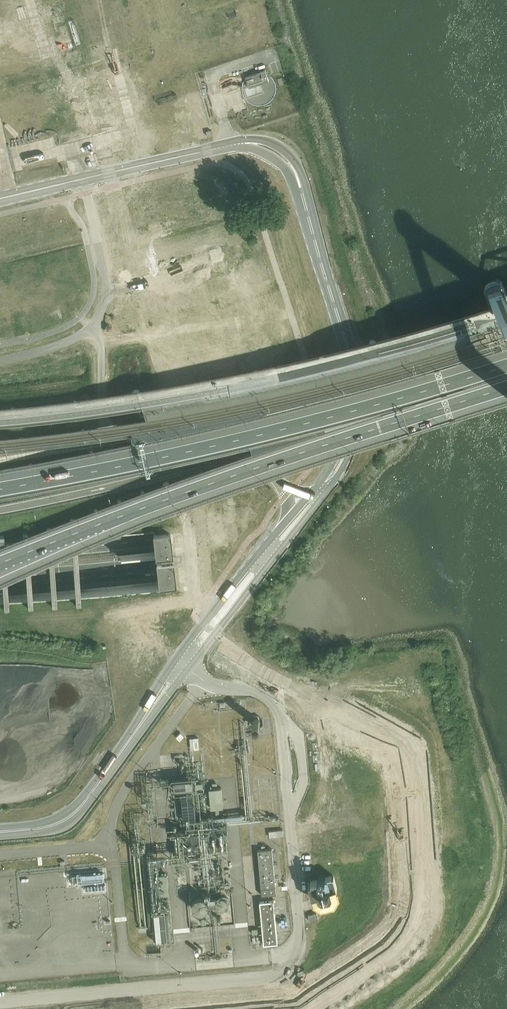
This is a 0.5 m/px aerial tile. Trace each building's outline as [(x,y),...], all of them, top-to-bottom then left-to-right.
[(267,76),(265,71),(260,72),(248,76),(246,77),(246,78),(249,88),(269,81),(267,76)] [(506,364),(506,299),(503,288),(501,285),(498,284),(494,283),(491,284),(488,286),(486,288),(485,291),(484,295),(506,364)] [(169,534),(163,534),(153,536),(153,537),(154,548),(155,560),(160,560),(161,565),(156,566),(157,580),(159,591),(175,589),(175,587),(173,565),(172,564),(172,561),(172,558),(172,557),(169,536),(169,534)] [(200,748),(199,737),(190,737),(191,749),(200,748)] [(222,786),(209,787),(211,807),(223,806),(222,786)] [(262,894),(276,893),(272,849),(258,850),(262,894)] [(167,873),(159,874),(160,888),(169,887),(167,873)] [(317,880),(311,881),(311,882),(309,882),(314,901),(322,906),(335,902),(339,895),(334,876),(332,876),(325,878),(321,875),(320,875),(317,880)] [(230,902),(229,899),(228,897),(226,896),(224,895),(221,896),(220,896),(219,897),(217,899),(217,902),(217,904),(218,906),(220,907),(222,908),(223,908),(225,908),(228,906),(229,904),(230,902)] [(208,905),(208,902),(206,900),(203,898),(200,898),(198,898),(197,899),(195,900),(194,903),(193,905),(194,908),(195,910),(198,912),(200,913),(203,912),(206,911),(208,908),(208,905)] [(274,900),(260,901),(264,944),(272,943),(278,942),(274,900)] [(165,910),(154,911),(156,939),(168,937),(165,910)] [(308,915),(310,921),(319,919),(317,912),(308,915)]
